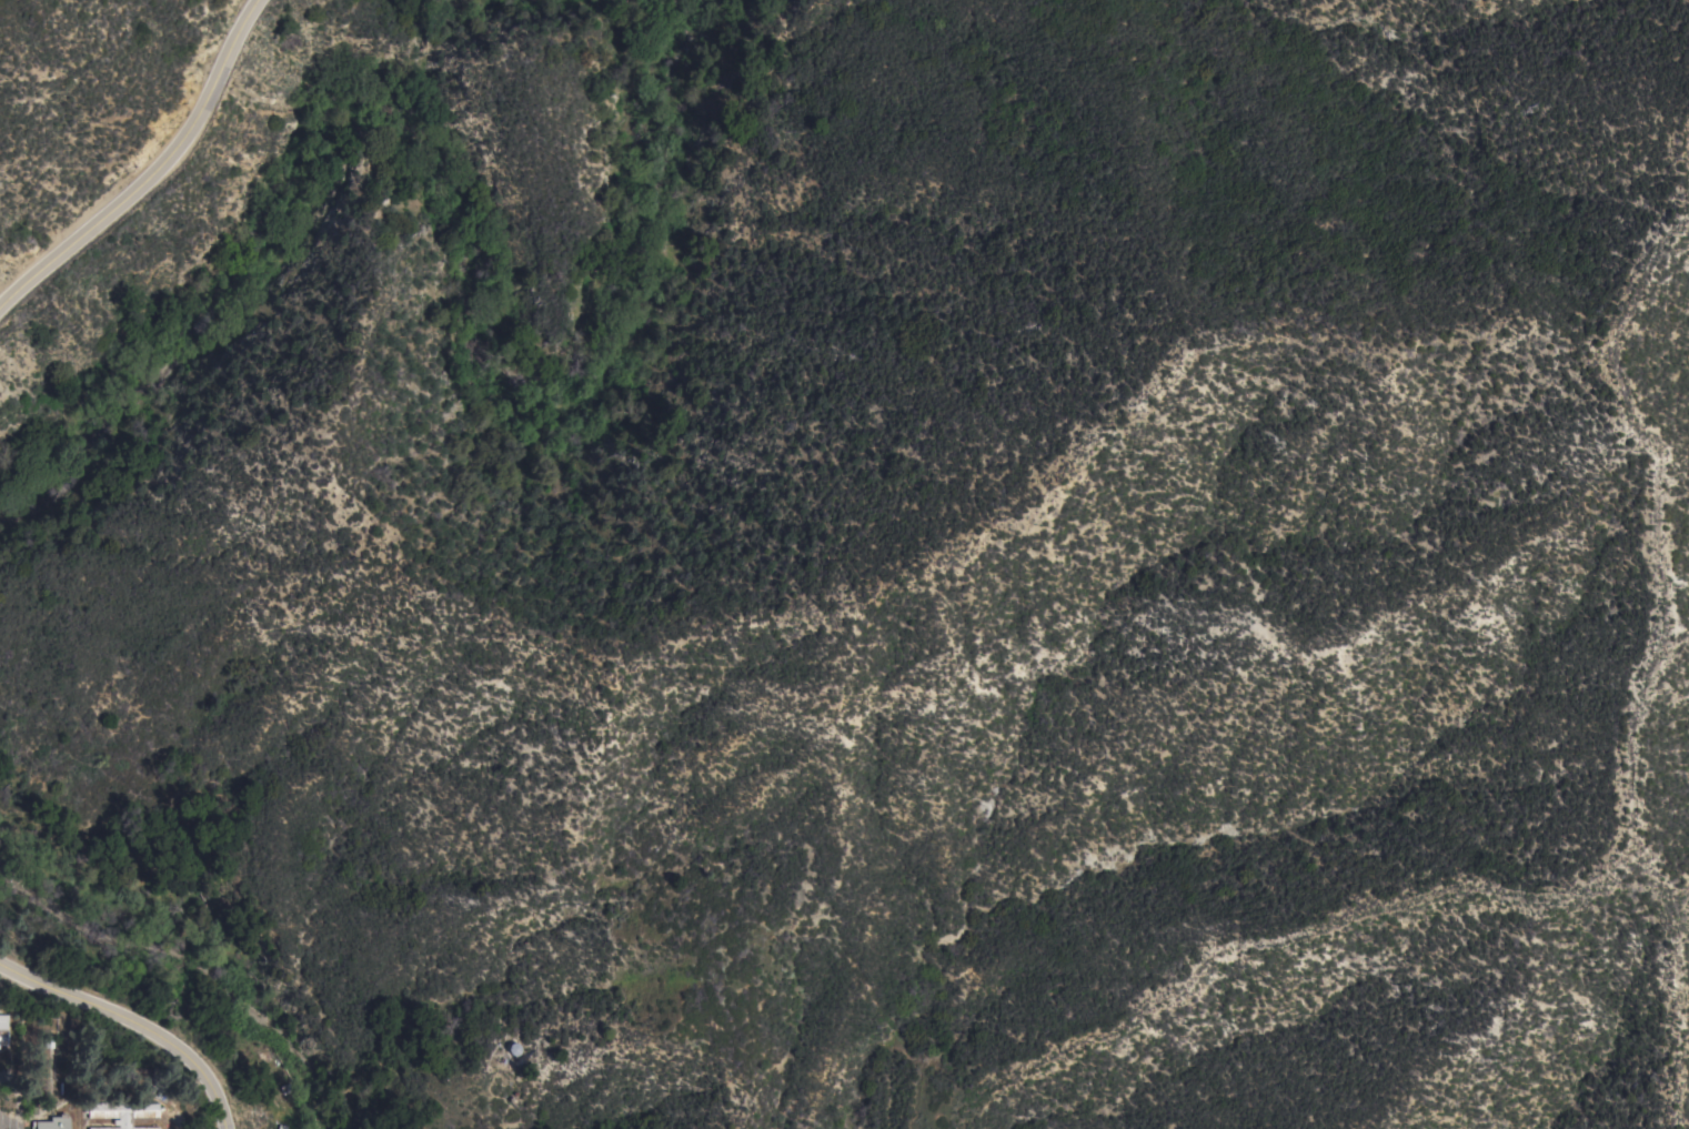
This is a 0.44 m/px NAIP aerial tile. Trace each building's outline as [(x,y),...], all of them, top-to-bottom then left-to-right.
[(272,1060),(263,1065),(258,1051),(267,1048),(272,1060)] [(293,1091),(284,1096),(280,1087),(290,1083),(293,1091)] [(158,1127),(158,1128),(88,1128),(119,1128),(119,1126),(113,1126),(113,1120),(119,1120),(119,1118),(88,1119),(88,1113),(86,1113),(86,1108),(88,1108),(88,1103),(158,1103),(158,1108),(162,1108),(162,1112),(158,1112),(158,1118),(132,1118),(132,1127),(158,1127)] [(69,1117),(69,1128),(30,1128),(30,1121),(49,1121),(49,1117),(59,1117),(58,1113),(66,1113),(66,1117),(69,1117)]
